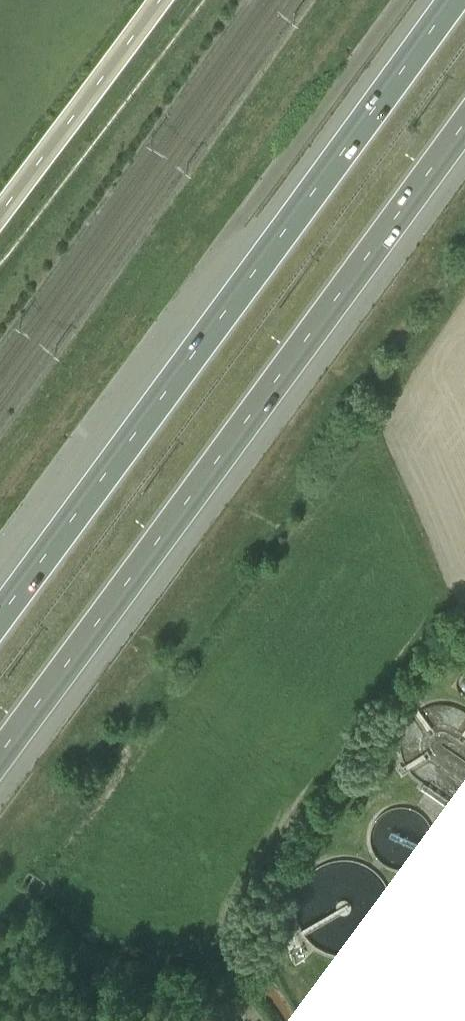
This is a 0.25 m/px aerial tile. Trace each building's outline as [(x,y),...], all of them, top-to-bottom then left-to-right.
[(357,1014),(368,1020),(384,1020),(413,971),(390,957),(357,1014)]
